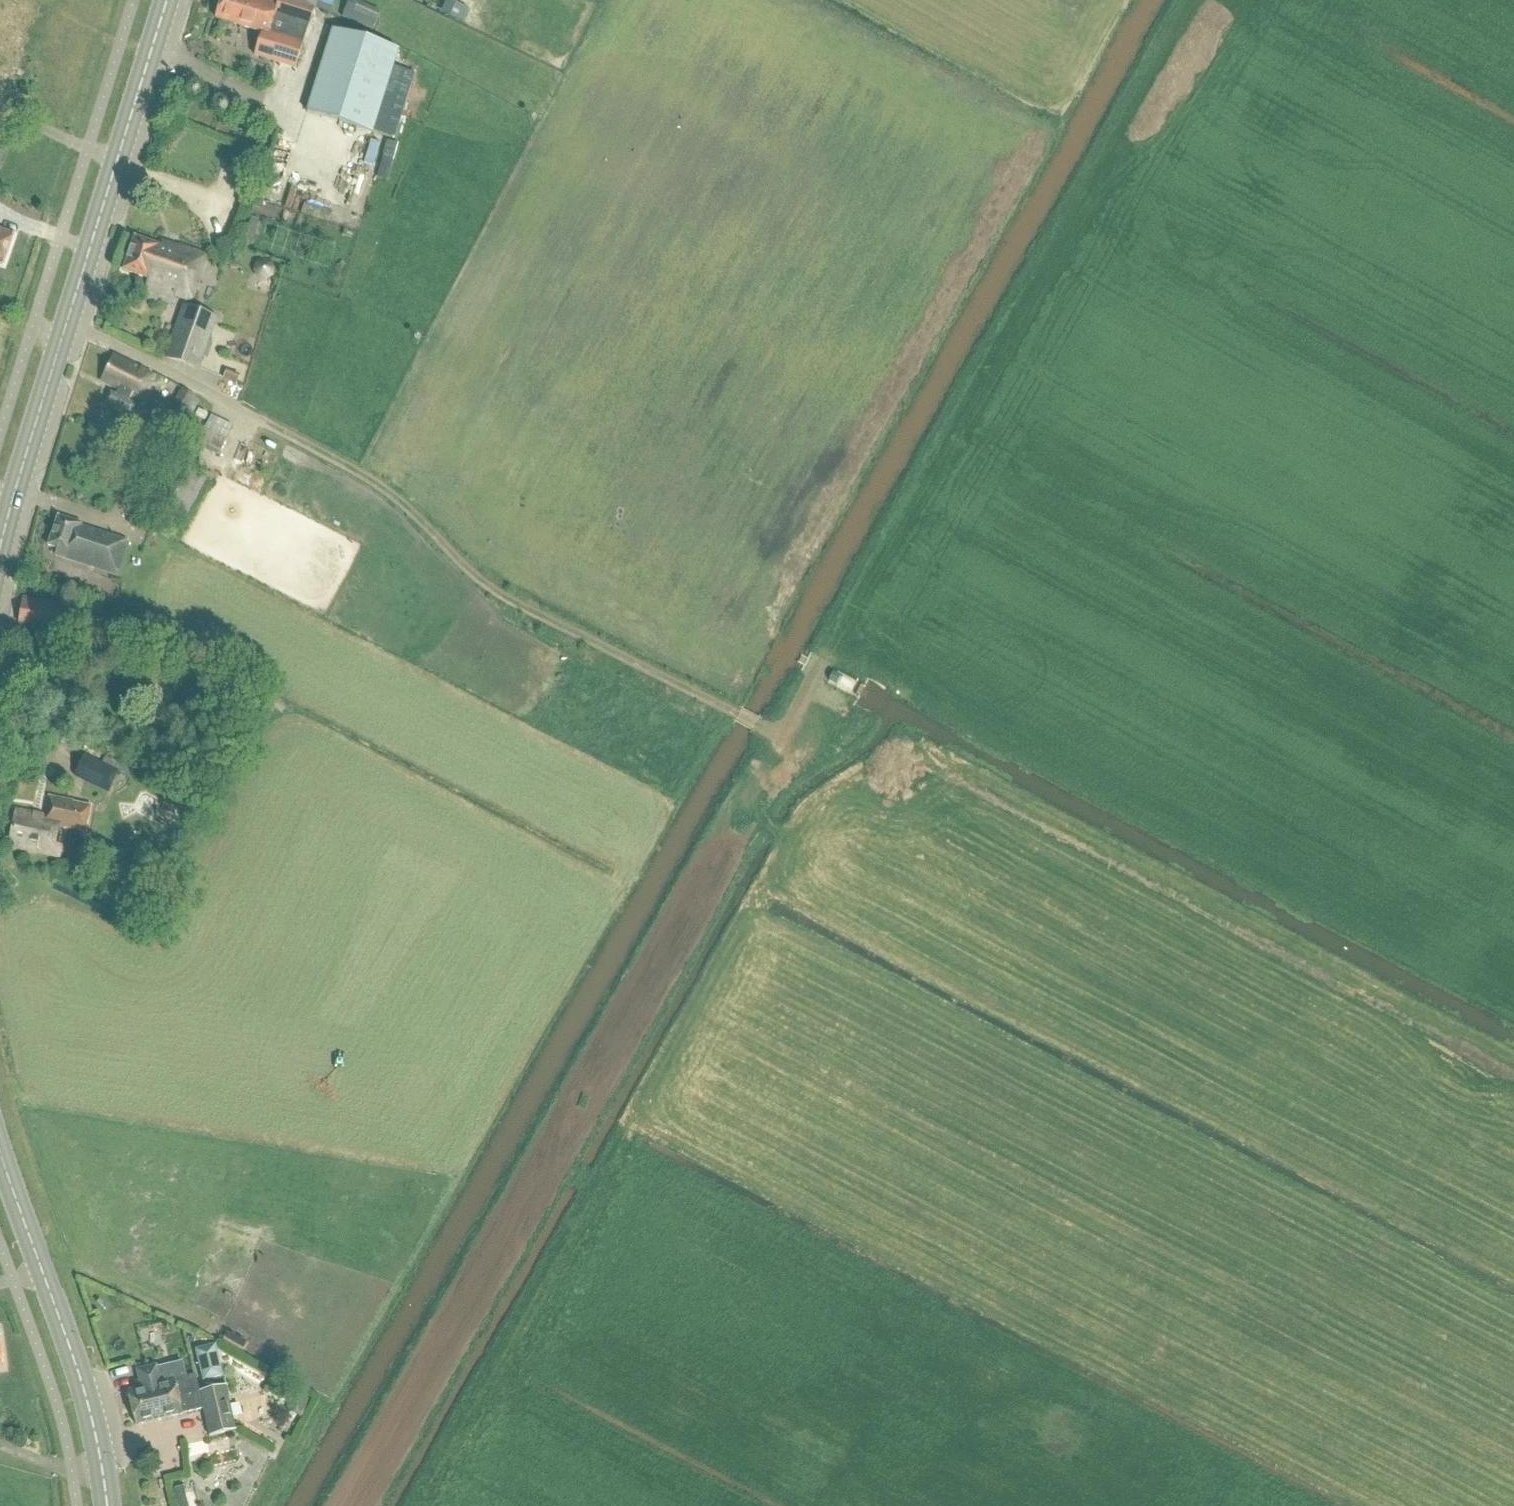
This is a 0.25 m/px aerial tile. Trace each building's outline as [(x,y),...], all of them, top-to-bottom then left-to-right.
[(216,20),(261,35),(256,51),(297,65),(315,11),(281,0),(280,0),(279,4),(267,0),(222,0),(216,20)] [(315,8),(331,15),(336,0),(293,0),(292,1),(315,8)] [(345,10),(341,18),(366,29),(373,32),(377,22),(345,10)] [(393,69),(398,53),(333,32),(306,114),(372,135),(373,133),(394,140),(414,75),(393,69)] [(312,194),(321,205),(333,194),(324,184),(312,194)] [(2,266),(12,236),(0,232),(0,265),(2,266)] [(134,238),(122,272),(149,281),(146,288),(189,303),(206,258),(160,242),(158,247),(134,238)] [(181,310),(165,358),(197,369),(214,321),(181,310)] [(113,358),(101,383),(118,392),(116,397),(110,395),(104,407),(129,419),(135,406),(128,403),(130,400),(143,406),(156,378),(113,358)] [(179,430),(198,399),(180,392),(163,421),(179,430)] [(218,458),(225,441),(236,418),(215,408),(208,423),(199,419),(195,426),(191,424),(184,442),(218,458)] [(199,410),(196,416),(205,420),(208,415),(199,410)] [(209,479),(169,459),(149,499),(188,519),(209,479)] [(56,516),(46,546),(54,549),(52,555),(114,577),(126,543),(90,531),(89,534),(78,530),(80,524),(56,516)] [(22,599),(18,623),(25,624),(24,632),(37,634),(37,631),(42,632),(41,635),(65,638),(69,606),(22,599)] [(847,660),(841,679),(859,684),(864,665),(847,660)] [(84,756),(75,778),(108,794),(117,773),(130,780),(137,769),(124,760),(121,764),(106,756),(102,764),(84,756)] [(8,842),(61,852),(63,829),(85,832),(90,808),(71,804),(71,803),(47,798),(43,818),(14,813),(8,842)] [(222,1378),(215,1346),(195,1350),(202,1382),(222,1378)] [(127,1392),(130,1407),(177,1397),(177,1398),(198,1393),(195,1376),(160,1384),(156,1367),(136,1371),(140,1389),(127,1392)] [(234,1432),(224,1387),(198,1393),(177,1398),(177,1397),(130,1407),(134,1426),(202,1411),(208,1438),(234,1432)] [(178,1505),(189,1505),(184,1486),(174,1488),(178,1505)]
